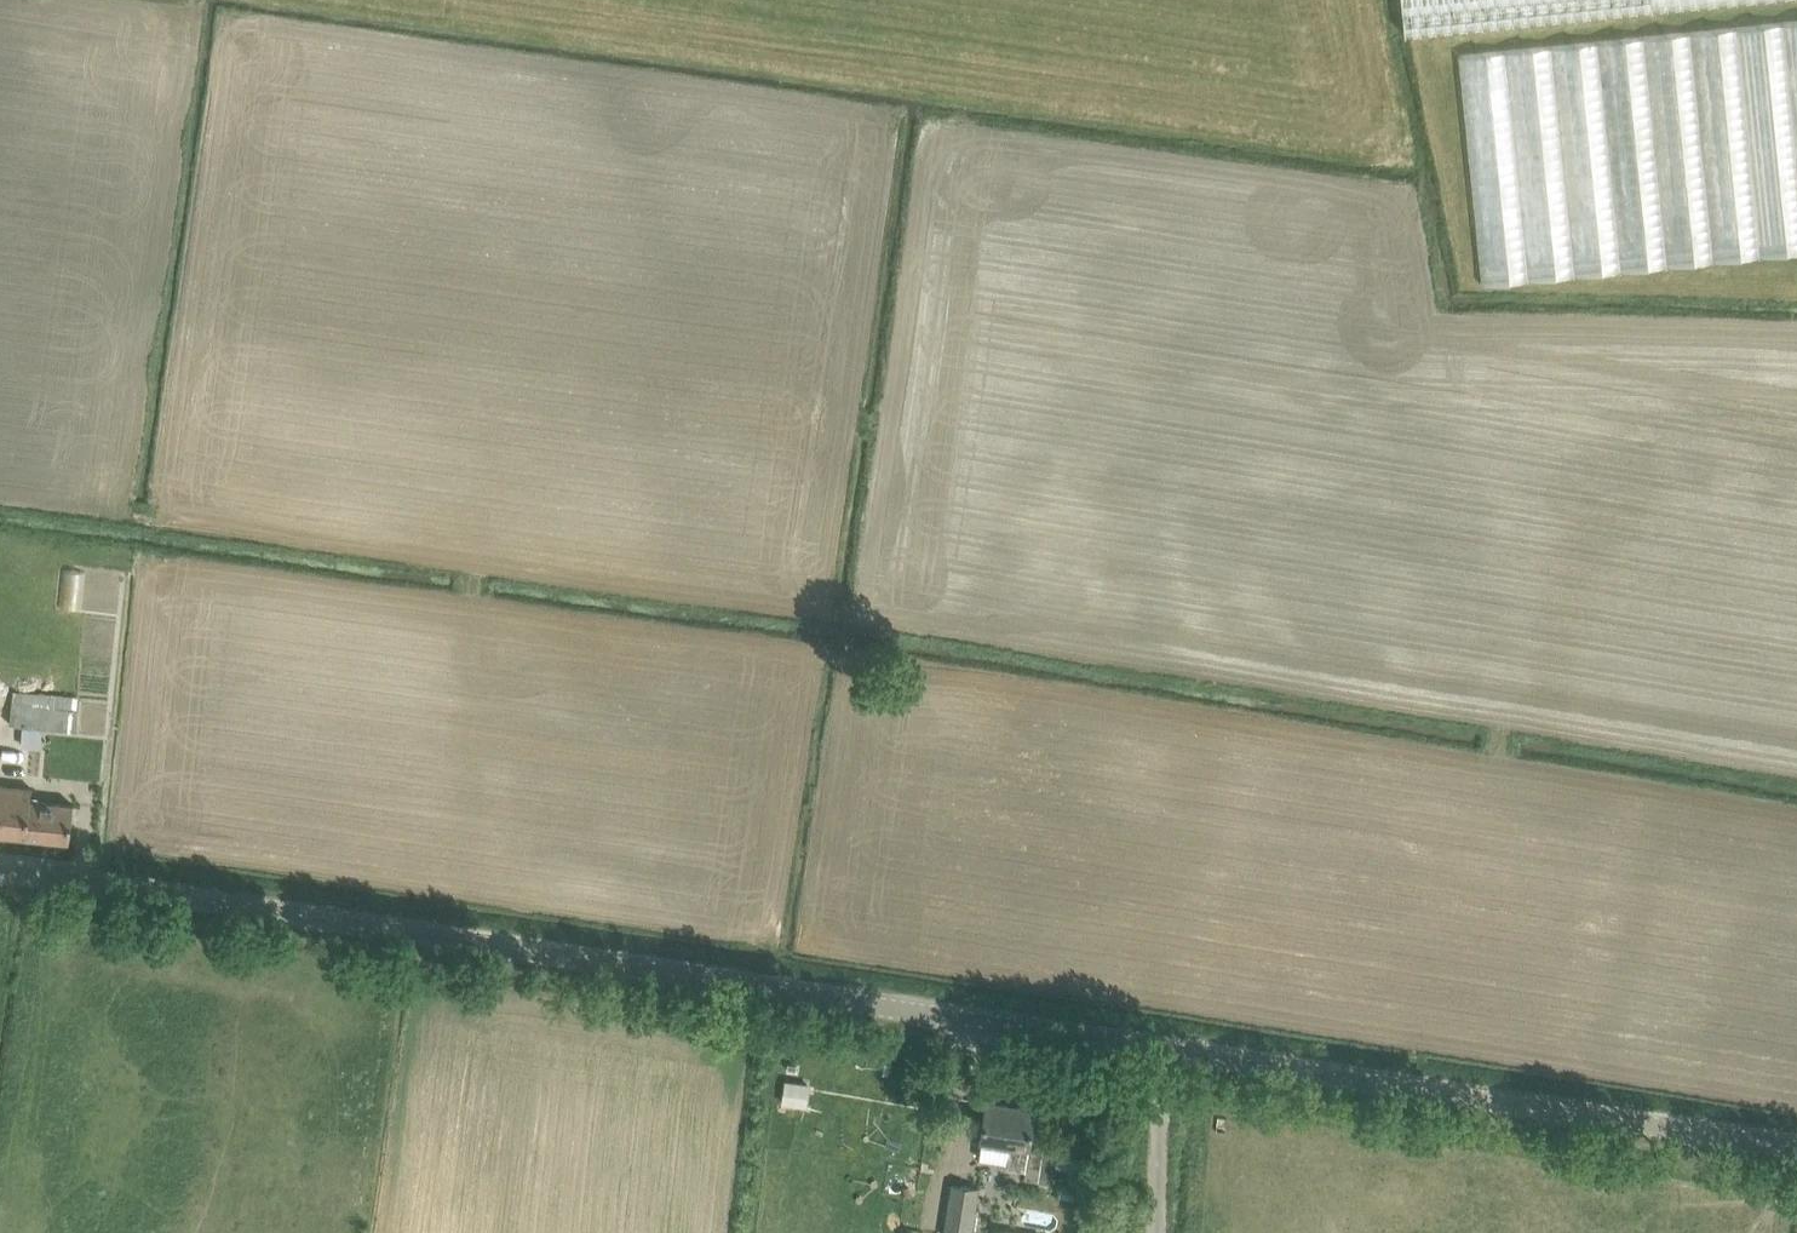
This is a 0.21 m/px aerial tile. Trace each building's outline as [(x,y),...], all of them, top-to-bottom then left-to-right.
[(1405,29),(1705,0),(1402,0),(1405,29)] [(1458,45),(1481,274),(1796,243),(1796,11),(1458,45)] [(46,718),(46,723),(45,727),(76,730),(78,712),(78,708),(48,704),(47,710),(46,718)] [(69,840),(73,804),(30,799),(32,788),(0,785),(0,833),(69,840)] [(983,1137),(980,1158),(1009,1162),(1008,1165),(1025,1168),(1024,1176),(1053,1180),(1055,1164),(1084,1168),(1086,1156),(1029,1147),(1034,1109),(987,1101),(983,1125),(981,1137),(983,1137)] [(978,1187),(952,1184),(944,1232),(971,1232),(978,1187)]
